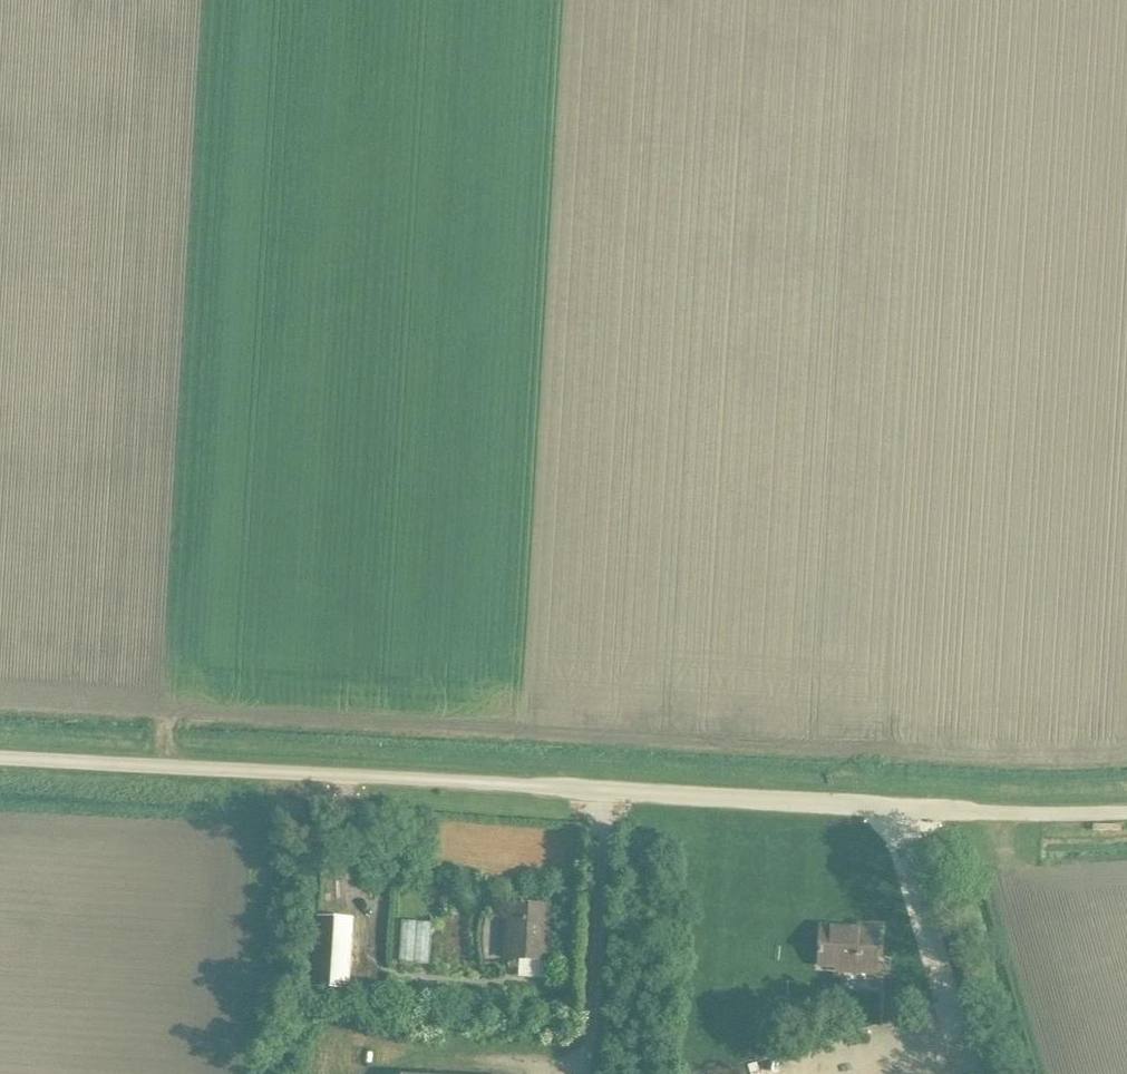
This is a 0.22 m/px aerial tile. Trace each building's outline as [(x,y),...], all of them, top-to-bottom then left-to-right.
[(508,903),(505,958),(547,960),(550,905),(508,903)] [(354,917),(317,915),(312,987),(350,989),(353,935),(354,917)] [(876,973),(879,925),(859,923),(858,928),(821,926),(818,964),(836,965),(835,970),(876,973)]
